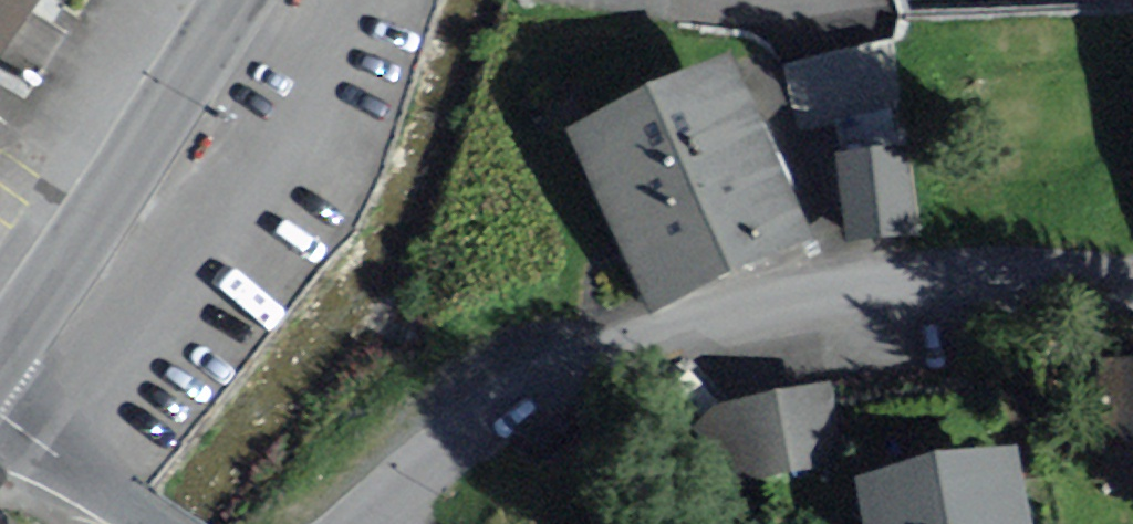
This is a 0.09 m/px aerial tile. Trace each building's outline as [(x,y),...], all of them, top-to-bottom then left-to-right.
[(40,0),(0,0),(0,66),(40,0)] [(567,130),(649,304),(815,227),(732,52),(567,130)] [(908,144),(836,153),(847,240),(918,232),(908,144)] [(1094,356),(1087,442),(1132,445),(1132,359),(1094,356)] [(716,479),(835,462),(824,387),(705,405),(716,479)] [(853,474),(863,523),(1034,523),(1017,441),(853,474)] [(0,510),(0,523),(13,523),(0,510)]
